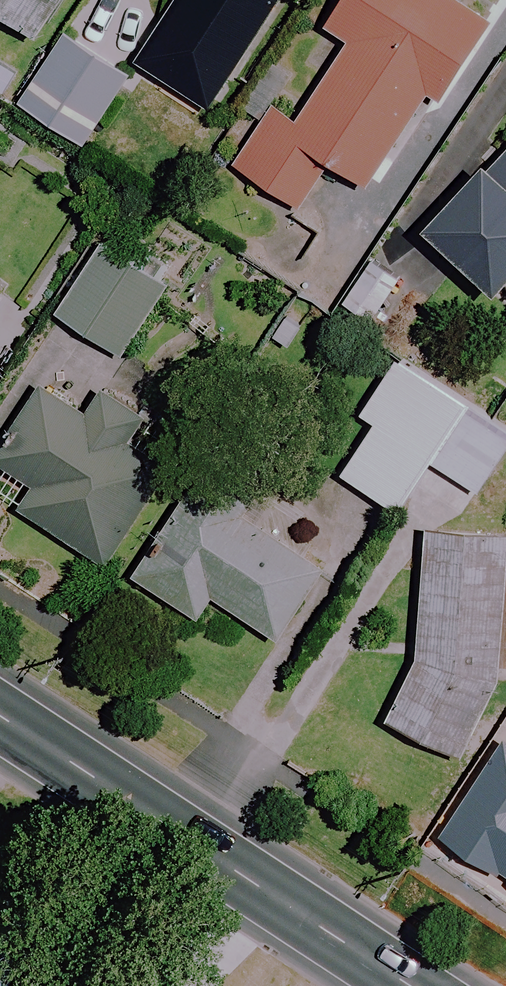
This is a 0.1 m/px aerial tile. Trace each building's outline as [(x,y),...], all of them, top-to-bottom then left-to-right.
[(36,37),(61,0),(0,0),(0,12),(36,37)] [(143,61),(217,110),(290,0),(183,0),(143,61)] [(468,0),(348,0),(331,26),(351,39),(304,111),(284,98),(240,165),(305,208),(335,162),(373,188),(438,89),(445,94),(495,18),(468,0)] [(133,81),(67,37),(23,104),(88,148),(133,81)] [(0,61),(0,98),(5,102),(23,78),(0,61)] [(10,161),(0,155),(0,176),(10,161)] [(432,231),(499,298),(505,290),(505,158),(432,231)] [(170,288),(105,246),(62,314),(128,355),(170,288)] [(405,280),(374,259),(352,290),(383,311),(405,280)] [(434,464),(474,400),(399,354),(364,411),(378,419),(345,473),(406,510),(434,464)] [(146,416),(109,392),(91,419),(50,392),(3,462),(39,485),(24,508),(104,561),(165,469),(128,444),(146,416)] [(504,457),(505,458),(505,419),(474,400),(434,464),(482,493),(487,486),(504,457)] [(307,518),(214,458),(138,577),(204,619),(217,597),(278,636),(324,565),(290,544),(307,518)] [(432,538),(419,665),(411,665),(394,705),(401,707),(394,724),(471,760),(505,688),(505,546),(432,538)]
